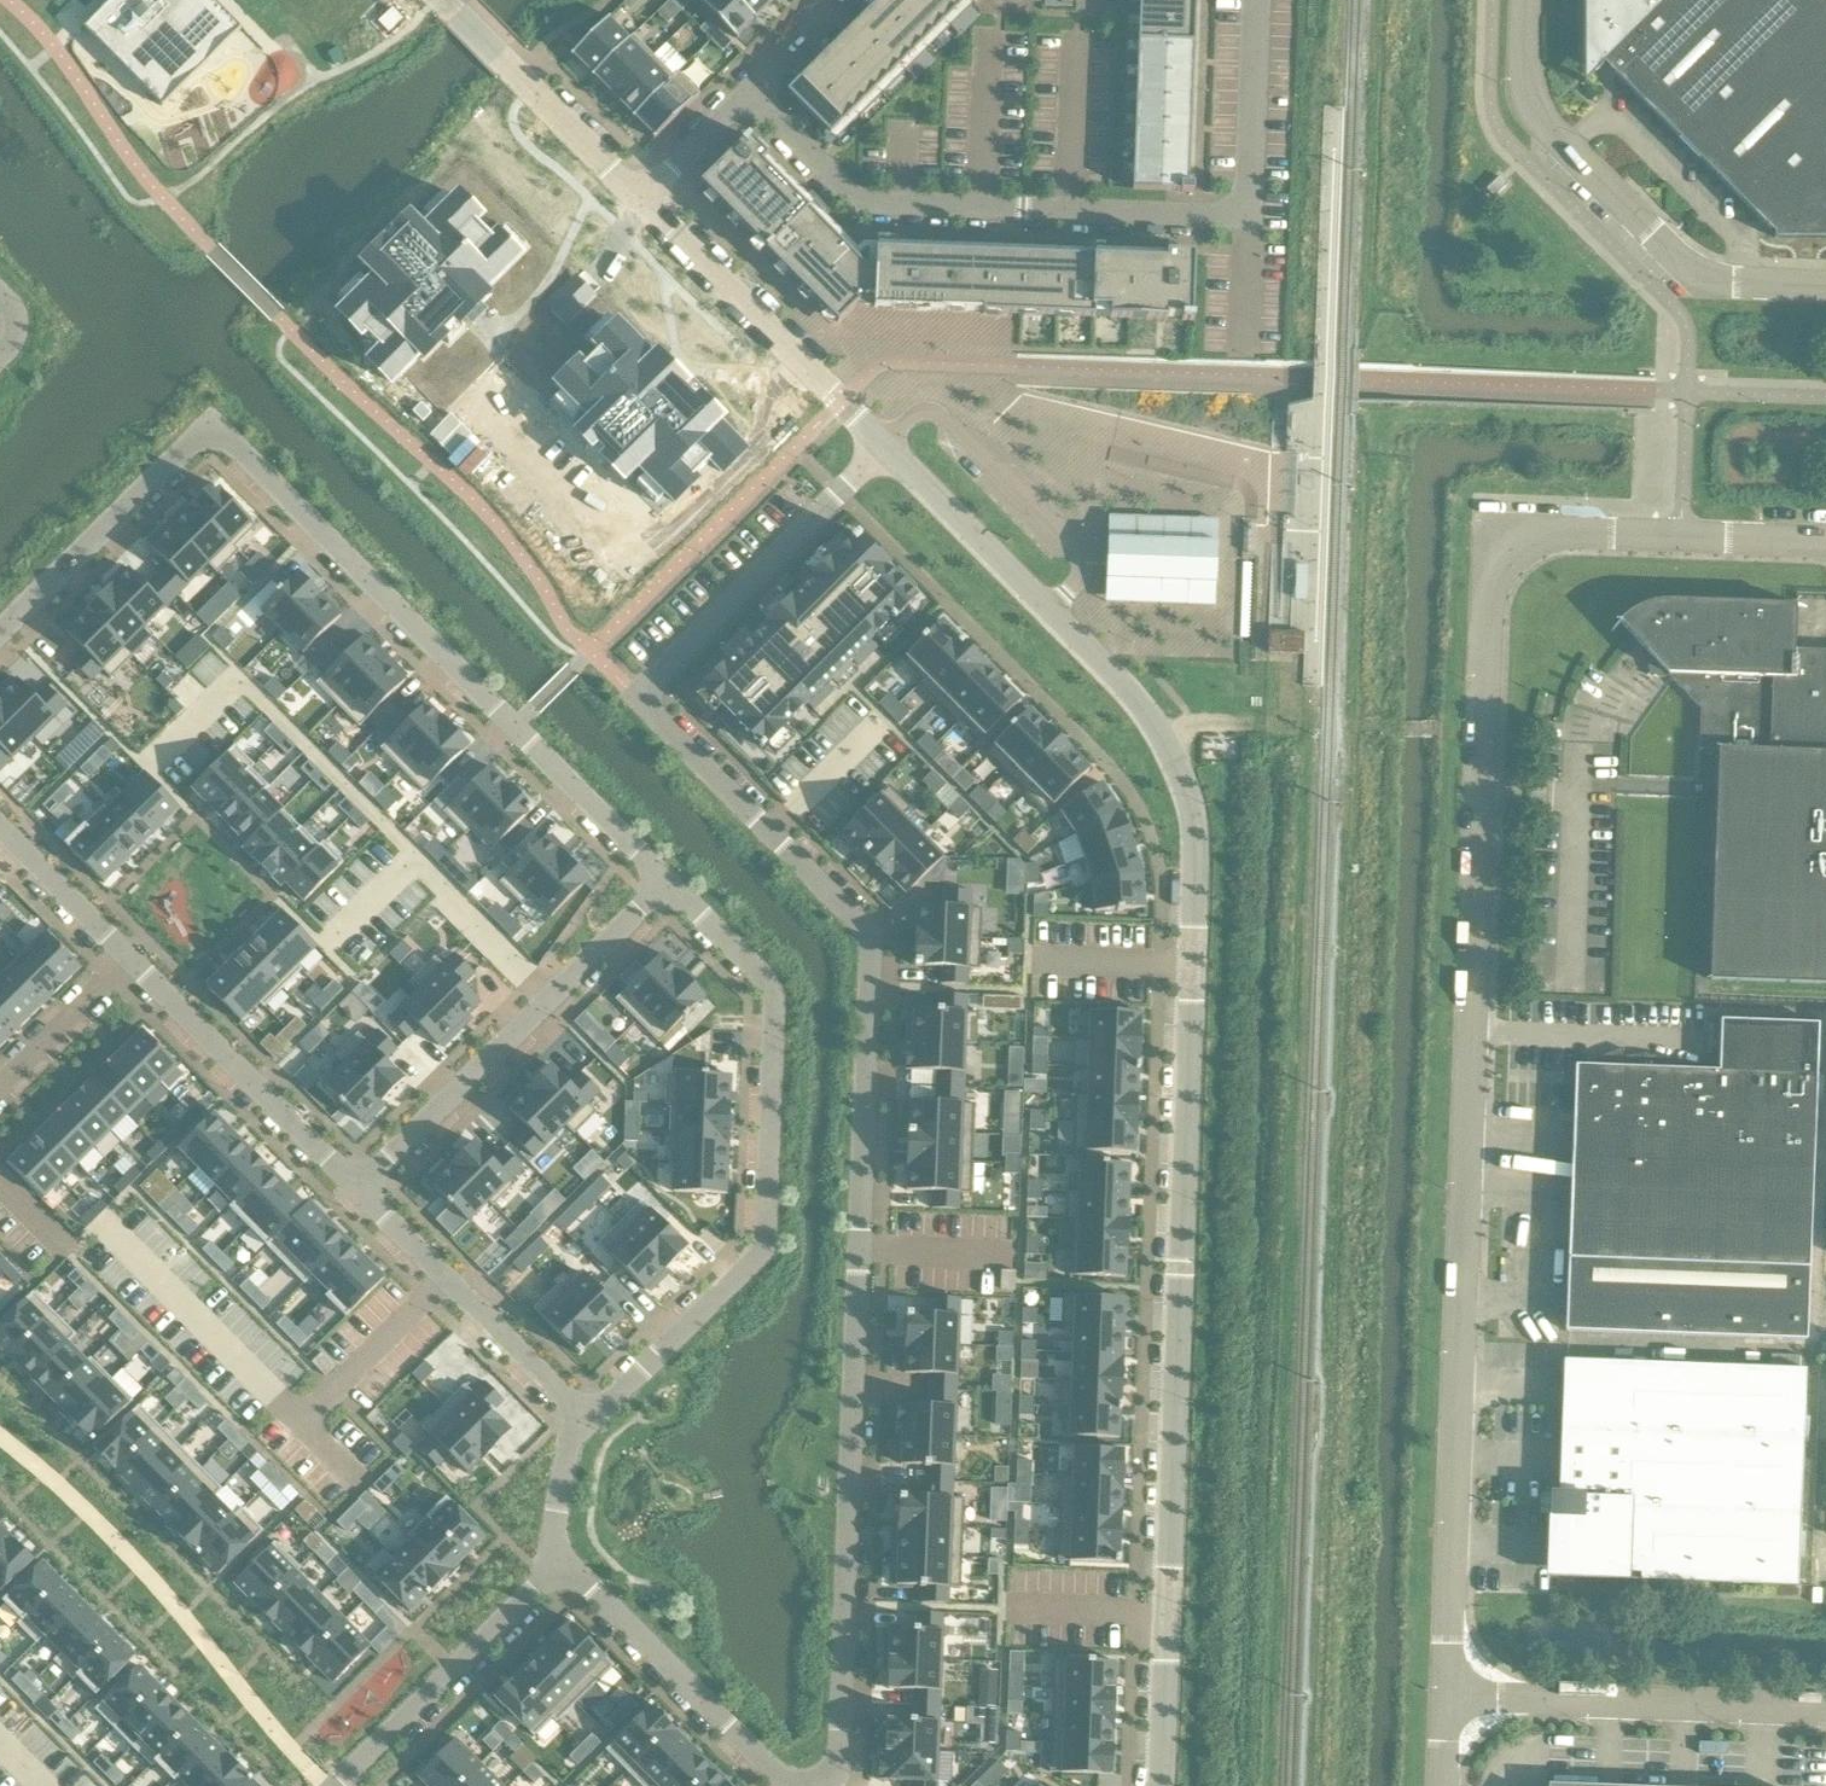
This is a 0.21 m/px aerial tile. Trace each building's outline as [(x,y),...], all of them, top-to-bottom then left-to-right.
[(84,28),(162,107),(241,29),(212,0),(113,0),(84,28)] [(682,10),(690,2),(688,0),(671,0),(682,10)] [(699,4),(737,42),(739,40),(737,38),(755,20),(735,0),(706,0),(702,3),(701,2),(699,4)] [(755,19),(756,18),(774,0),(773,0),(737,0),(755,19)] [(787,92),(823,128),(835,140),(977,0),(880,0),(787,92)] [(1130,190),(1180,192),(1180,193),(1192,193),(1192,180),(1187,180),(1194,0),(1137,0),(1130,190)] [(1584,77),(1584,84),(1588,81),(1604,65),(1774,235),(1774,239),(1825,239),(1825,0),(1584,0),(1584,77)] [(393,9),(379,22),(388,32),(402,19),(393,9)] [(610,17),(571,55),(572,57),(573,56),(592,75),(593,76),(630,39),(629,39),(610,19),(611,18),(610,17)] [(709,21),(700,29),(711,40),(720,32),(709,21)] [(720,32),(711,40),(722,52),(731,43),(720,32)] [(592,75),(591,76),(593,77),(594,76),(614,96),(654,56),(633,35),(629,39),(630,39),(593,76),(592,75)] [(654,56),(614,96),(633,116),(634,117),(675,77),(674,76),(654,56)] [(633,116),(632,117),(633,119),(635,118),(654,137),(653,138),(654,139),(693,101),(700,94),(678,72),(674,76),(675,77),(634,117),(633,116)] [(748,137),(701,184),(838,323),(855,306),(874,306),(874,308),(983,312),(983,314),(1095,319),(1095,316),(1110,317),(1110,319),(1167,321),(1167,318),(1182,318),(1182,322),(1194,322),(1194,317),(1192,317),(1195,255),(1188,255),(1173,254),(865,242),(858,249),(768,158),(768,157),(766,154),(755,143),(748,137)] [(465,168),(330,301),(441,415),(501,356),(660,516),(735,440),(584,288),(465,168)] [(1499,177),(1486,190),(1494,197),(1507,185),(1499,177)] [(193,504),(192,505),(235,548),(236,547),(256,526),(214,484),(201,497),(201,496),(193,504)] [(184,514),(172,526),(210,564),(209,565),(217,573),(240,551),(236,547),(235,548),(192,505),(184,513),(184,514)] [(152,546),(151,547),(169,566),(158,577),(178,596),(209,565),(210,564),(172,526),(152,546)] [(725,662),(702,686),(704,689),(722,707),(723,708),(716,715),(734,734),(741,727),(762,749),(763,748),(765,750),(767,747),(786,729),(788,726),(787,724),(808,704),(814,710),(834,691),(828,684),(828,683),(829,684),(831,682),(830,681),(831,681),(849,663),(850,663),(852,662),(851,661),(852,660),(859,667),(878,647),(872,640),(874,638),(892,620),(893,620),(894,621),(918,598),(913,592),(917,588),(898,568),(893,573),(888,568),(891,565),(868,541),(866,542),(858,534),(851,540),(852,540),(834,557),(833,556),(830,559),(812,577),(809,579),(811,581),(796,596),(794,594),(788,600),(778,590),(777,592),(787,602),(770,618),(760,609),(760,608),(758,610),(768,620),(762,626),(764,627),(727,664),(725,662)] [(259,553),(249,562),(263,576),(273,566),(259,553)] [(249,562),(240,572),(253,586),(263,576),(249,562)] [(115,581),(107,590),(145,628),(146,628),(178,596),(158,577),(148,588),(129,569),(128,570),(116,582),(115,581)] [(277,594),(260,611),(282,632),(320,595),(321,596),(321,595),(299,573),(282,590),(281,589),(276,593),(277,594)] [(229,583),(219,593),(223,596),(232,606),(242,596),(233,587),(229,583)] [(99,599),(86,611),(86,612),(87,611),(133,657),(133,656),(143,666),(162,648),(152,637),(154,636),(146,628),(145,628),(107,590),(98,598),(99,599)] [(320,595),(282,632),(314,665),(333,646),(322,635),(341,616),(321,596),(320,595)] [(1796,606),(1669,601),(1657,602),(1651,604),(1639,608),(1633,611),(1623,618),(1619,622),(1701,710),(1699,750),(1718,751),(1710,980),(1825,985),(1825,652),(1794,650),(1796,606)] [(86,612),(65,632),(84,651),(72,662),(91,682),(103,670),(111,678),(133,657),(87,611),(86,612)] [(921,641),(902,661),(921,680),(922,681),(962,641),(961,641),(942,621),(932,631),(930,630),(920,640),(921,641)] [(222,627),(212,637),(225,651),(235,641),(222,627)] [(333,646),(314,665),(325,676),(317,684),(338,705),(384,660),(364,640),(363,638),(344,657),(333,646)] [(921,680),(917,684),(937,705),(982,661),(973,652),(962,641),(922,681),(921,680)] [(384,660),(338,705),(360,727),(368,719),(378,730),(397,711),(386,701),(406,682),(404,680),(384,660)] [(982,661),(937,705),(957,725),(961,721),(960,721),(1000,681),(990,670),(990,669),(982,661)] [(163,673),(156,681),(166,690),(173,683),(163,673)] [(274,678),(264,687),(277,701),(287,691),(274,678)] [(0,696),(0,705),(34,738),(67,705),(48,686),(36,698),(18,679),(0,696)] [(1000,681),(960,721),(961,721),(981,741),(1017,705),(1021,701),(1000,681)] [(889,693),(879,704),(889,714),(899,704),(889,693)] [(175,699),(167,707),(177,717),(185,709),(175,699)] [(397,711),(378,730),(389,740),(381,748),(402,770),(449,724),(440,715),(440,716),(427,703),(408,721),(397,711)] [(899,704),(889,714),(899,724),(910,714),(899,704)] [(0,771),(34,738),(0,705),(0,771)] [(1029,710),(985,753),(993,761),(1005,774),(1050,730),(1049,729),(1029,710)] [(93,721),(82,731),(94,743),(105,733),(93,721)] [(273,724),(264,732),(275,744),(284,735),(273,724)] [(449,724),(402,770),(423,792),(470,746),(457,733),(458,732),(449,724)] [(1050,730),(1005,774),(1025,793),(1069,750),(1050,730)] [(927,733),(916,744),(927,754),(937,744),(927,733)] [(284,735),(275,744),(287,755),(295,747),(284,735)] [(338,743),(328,752),(342,766),(352,756),(338,743)] [(937,744),(927,754),(934,761),(944,751),(937,744)] [(235,745),(191,789),(211,808),(250,768),(251,769),(255,765),(235,745)] [(103,747),(92,758),(100,766),(111,755),(103,747)] [(1069,750),(1025,793),(1045,814),(1069,790),(1089,770),(1070,751),(1069,750)] [(352,756),(342,766),(349,773),(358,763),(352,756)] [(92,758),(80,769),(89,778),(100,766),(92,758)] [(250,768),(211,808),(229,826),(265,791),(266,792),(270,788),(268,787),(277,778),(260,761),(255,765),(251,769),(250,768)] [(310,761),(301,769),(312,781),(321,772),(310,761)] [(469,788),(444,812),(466,835),(470,831),(469,830),(511,788),(510,787),(490,767),(469,788)] [(932,771),(922,782),(929,789),(939,778),(932,771)] [(321,772),(312,781),(324,792),(332,784),(321,772)] [(145,773),(125,792),(161,828),(180,808),(174,802),(145,773)] [(434,802),(444,812),(469,788),(458,778),(434,802)] [(939,778),(929,789),(936,795),(946,785),(939,778)] [(66,783),(54,795),(63,803),(74,792),(66,783)] [(1101,783),(1060,811),(1075,834),(1121,811),(1101,783)] [(840,834),(839,835),(861,858),(865,854),(864,853),(902,815),(903,816),(911,808),(889,786),(850,824),(840,834)] [(979,786),(969,797),(976,804),(986,793),(979,786)] [(511,788),(469,830),(470,831),(491,851),(533,809),(511,787),(510,787),(511,788)] [(384,788),(374,798),(387,812),(397,802),(384,788)] [(265,791),(229,826),(247,845),(248,845),(283,810),(266,792),(265,791)] [(108,810),(107,811),(142,846),(161,828),(125,792),(108,810)] [(986,793),(976,804),(986,814),(996,804),(986,793)] [(54,795),(43,806),(51,814),(63,803),(54,795)] [(347,798),(338,807),(349,818),(358,810),(347,798)] [(960,799),(949,809),(960,820),(970,809),(960,799)] [(104,805),(84,825),(102,842),(124,864),(142,846),(107,811),(108,810),(104,805)] [(247,845),(243,849),(262,868),(302,828),(283,810),(248,845),(247,845)] [(358,810),(349,818),(361,830),(369,821),(358,810)] [(1121,811),(1075,834),(1084,859),(1133,842),(1129,831),(1128,831),(1123,815),(1122,815),(1121,811)] [(902,815),(864,853),(865,854),(876,865),(875,865),(884,874),(922,836),(903,816),(902,815)] [(302,828),(262,868),(282,888),(286,883),(285,882),(324,843),(330,837),(312,819),(302,828)] [(84,825),(65,844),(104,884),(124,864),(102,842),(84,825)] [(1023,831),(1013,841),(1019,848),(1030,837),(1023,831)] [(922,836),(884,874),(893,883),(893,882),(906,895),(917,883),(944,857),(922,836)] [(511,872),(500,883),(522,905),(530,897),(530,896),(568,858),(560,849),(559,850),(546,837),(521,862),(511,872)] [(1030,837),(1019,848),(1026,855),(1037,844),(1030,837)] [(433,839),(424,848),(437,862),(447,852),(433,839)] [(1133,842),(1084,859),(1093,884),(1142,874),(1136,854),(1137,854),(1133,842)] [(324,843),(285,882),(286,883),(304,902),(344,863),(324,843)] [(511,851),(500,862),(511,872),(521,862),(511,851)] [(447,852),(437,862),(450,875),(460,866),(447,852)] [(944,857),(917,883),(945,884),(946,857),(944,857)] [(568,858),(530,896),(530,897),(551,917),(589,880),(576,867),(577,867),(568,858)] [(1025,864),(1025,874),(1040,875),(1040,865),(1030,864),(1025,864)] [(1025,874),(1024,884),(1039,884),(1040,875),(1025,874)] [(1142,874),(1093,884),(1095,912),(1117,910),(1117,912),(1123,911),(1123,910),(1145,908),(1142,874)] [(916,924),(915,936),(981,938),(982,908),(971,908),(971,891),(944,890),(943,907),(917,906),(917,924),(916,924)] [(496,902),(486,912),(500,926),(510,916),(496,902)] [(1034,905),(1033,915),(1034,915),(1048,915),(1048,906),(1034,905)] [(282,912),(263,931),(298,966),(299,966),(317,947),(290,920),(282,912)] [(510,916),(500,926),(513,939),(523,929),(510,916)] [(263,931),(244,949),(284,989),(303,970),(299,966),(298,966),(263,931)] [(46,932),(29,949),(64,985),(81,968),(46,932)] [(915,936),(915,948),(915,966),(941,968),(941,984),(968,985),(968,968),(980,969),(981,938),(915,936)] [(1008,939),(1007,954),(1022,955),(1022,940),(1008,939)] [(403,941),(390,954),(400,964),(413,951),(403,941)] [(29,949),(12,966),(47,1001),(64,985),(29,949)] [(244,949),(226,968),(261,1003),(260,1004),(264,1008),(284,989),(244,949)] [(435,957),(413,980),(421,988),(422,987),(459,1025),(469,1015),(481,1003),(463,985),(475,973),(455,953),(444,965),(435,957)] [(628,988),(616,1000),(637,1021),(683,976),(682,975),(674,966),(662,954),(644,972),(628,988)] [(635,962),(619,979),(628,988),(644,972),(635,962)] [(0,978),(0,986),(31,1017),(47,1001),(12,966),(0,978)] [(226,968),(206,987),(241,1023),(260,1004),(261,1003),(226,968)] [(683,976),(637,1021),(658,1043),(683,1018),(685,1019),(689,1015),(688,1014),(705,997),(693,985),(683,974),(682,975),(683,976)] [(335,980),(323,992),(332,1000),(343,989),(335,980)] [(357,987),(351,993),(358,999),(369,989),(362,982),(357,987)] [(15,1035),(16,1034),(15,1033),(31,1017),(0,986),(0,1019),(15,1035)] [(421,988),(389,1020),(408,1039),(420,1027),(438,1046),(439,1044),(459,1025),(422,987),(421,988)] [(323,992),(312,1003),(320,1012),(332,1000),(323,992)] [(912,1039),(912,1040),(965,1042),(965,1044),(977,1044),(978,1012),(967,1012),(967,995),(940,994),(940,1009),(937,1009),(937,1011),(931,1011),(919,1010),(913,1010),(913,1012),(912,1039)] [(1010,997),(1009,1010),(1021,1011),(1021,998),(1010,997)] [(1085,1011),(1083,1041),(1089,1041),(1089,1040),(1140,1042),(1140,1031),(1141,1032),(1142,1013),(1085,1011)] [(298,1017),(286,1028),(294,1037),(306,1026),(298,1017)] [(13,1035),(14,1036),(15,1035),(0,1019),(0,1048),(13,1035)] [(1572,1255),(1568,1259),(1565,1331),(1806,1340),(1819,1024),(1720,1020),(1718,1071),(1704,1069),(1690,1066),(1672,1060),(1660,1057),(1648,1055),(1636,1055),(1624,1057),(1622,1050),(1610,1053),(1599,1059),(1588,1066),(1575,1066),(1579,1070),(1579,1074),(1570,1085),(1563,1097),(1557,1110),(1559,1110),(1559,1109),(1597,1117),(1572,1255)] [(319,1025),(313,1031),(323,1040),(329,1035),(319,1025)] [(286,1028),(275,1040),(283,1048),(294,1037),(286,1028)] [(1034,1028),(1033,1038),(1048,1039),(1048,1029),(1034,1028)] [(143,1030),(125,1047),(161,1083),(178,1066),(143,1030)] [(358,1034),(336,1056),(344,1064),(345,1063),(383,1101),(404,1080),(386,1061),(397,1049),(378,1030),(366,1042),(358,1034)] [(313,1031),(299,1044),(309,1054),(323,1040),(313,1031)] [(603,1032),(593,1042),(604,1054),(614,1044),(603,1032)] [(906,1053),(905,1070),(937,1072),(937,1087),(964,1088),(965,1044),(965,1042),(912,1040),(912,1039),(907,1039),(907,1042),(906,1053)] [(1089,1041),(1088,1067),(1139,1069),(1140,1042),(1089,1040),(1089,1041)] [(614,1044),(604,1054),(619,1069),(629,1059),(614,1044)] [(109,1062),(108,1062),(144,1099),(161,1083),(125,1047),(110,1063),(109,1062)] [(1032,1065),(1047,1066),(1047,1056),(1033,1056),(1032,1065)] [(108,1064),(92,1080),(128,1115),(144,1099),(108,1062),(107,1063),(108,1064)] [(344,1064),(323,1085),(340,1101),(339,1102),(343,1107),(344,1106),(361,1122),(362,1121),(382,1102),(383,1102),(383,1101),(345,1063),(344,1064)] [(538,1078),(529,1086),(567,1125),(575,1134),(597,1112),(589,1104),(600,1092),(581,1073),(569,1084),(551,1065),(538,1078)] [(1032,1065),(1032,1075),(1047,1076),(1047,1066),(1032,1065)] [(1087,1094),(1087,1095),(1138,1097),(1138,1096),(1137,1096),(1138,1071),(1139,1071),(1139,1069),(1088,1067),(1087,1094)] [(1008,1072),(1007,1087),(1022,1087),(1022,1073),(1008,1072)] [(666,1073),(665,1105),(671,1105),(671,1104),(730,1106),(730,1105),(731,1076),(708,1075),(708,1073),(701,1073),(701,1075),(666,1073)] [(92,1080),(76,1096),(111,1132),(122,1143),(138,1126),(128,1115),(92,1080)] [(521,1096),(508,1108),(526,1127),(515,1139),(534,1158),(567,1125),(529,1086),(520,1095),(521,1096)] [(909,1130),(909,1132),(974,1134),(975,1104),(963,1103),(964,1088),(937,1087),(936,1102),(910,1101),(910,1103),(909,1130)] [(634,1092),(634,1103),(648,1103),(648,1093),(634,1092)] [(1076,1093),(1075,1122),(1137,1124),(1138,1112),(1137,1112),(1138,1097),(1087,1095),(1087,1094),(1076,1093)] [(59,1110),(58,1111),(95,1148),(111,1132),(76,1096),(60,1112),(59,1110)] [(200,1102),(190,1112),(197,1119),(207,1109),(200,1102)] [(671,1105),(670,1133),(730,1135),(730,1123),(730,1106),(671,1104),(671,1105)] [(58,1113),(43,1129),(78,1164),(95,1148),(58,1111),(57,1112),(58,1113)] [(1030,1111),(1030,1120),(1045,1121),(1045,1111),(1030,1111)] [(190,1112),(180,1122),(187,1129),(197,1119),(190,1112)] [(214,1113),(178,1148),(197,1168),(233,1133),(214,1113)] [(625,1116),(625,1131),(638,1132),(639,1117),(625,1116)] [(1005,1117),(1005,1126),(1019,1127),(1020,1118),(1005,1117)] [(1030,1121),(1030,1130),(1044,1130),(1045,1121),(1030,1120),(1030,1121)] [(1075,1122),(1073,1151),(1124,1153),(1135,1153),(1136,1136),(1137,1136),(1137,1124),(1075,1122)] [(43,1129),(27,1145),(62,1181),(78,1164),(43,1129)] [(907,1148),(907,1160),(972,1163),(974,1134),(909,1132),(909,1130),(908,1130),(908,1134),(908,1148),(907,1148)] [(625,1131),(624,1141),(638,1142),(638,1132),(625,1131)] [(198,1168),(187,1178),(205,1196),(215,1186),(216,1186),(251,1151),(233,1133),(197,1168),(198,1168)] [(670,1133),(668,1163),(674,1163),(674,1162),(728,1164),(728,1147),(729,1147),(730,1135),(670,1133)] [(167,1135),(157,1145),(164,1152),(174,1142),(167,1135)] [(462,1153),(452,1163),(490,1201),(489,1202),(493,1206),(516,1184),(511,1180),(523,1168),(504,1149),(493,1160),(474,1142),(462,1153)] [(27,1145),(9,1162),(44,1198),(62,1181),(27,1145)] [(157,1145),(147,1155),(154,1162),(164,1152),(157,1145)] [(251,1151),(216,1186),(233,1204),(234,1205),(270,1170),(251,1151)] [(624,1154),(616,1161),(626,1171),(634,1164),(624,1154)] [(1020,1155),(1005,1154),(1005,1160),(1005,1164),(1020,1165),(1020,1155)] [(123,1157),(113,1167),(124,1177),(134,1167),(123,1157)] [(907,1160),(906,1173),(907,1173),(907,1191),(933,1192),(932,1208),(959,1210),(960,1193),(971,1193),(972,1163),(907,1160)] [(674,1163),(673,1192),(726,1194),(728,1164),(674,1162),(674,1163)] [(1079,1191),(1079,1192),(1129,1194),(1130,1165),(1108,1164),(1108,1163),(1102,1162),(1102,1164),(1080,1163),(1079,1191)] [(432,1183),(431,1185),(436,1189),(443,1197),(448,1201),(446,1202),(450,1207),(436,1221),(453,1238),(468,1222),(489,1202),(490,1201),(452,1163),(451,1164),(452,1164),(432,1183)] [(1005,1164),(1005,1174),(1019,1174),(1020,1165),(1005,1164)] [(113,1167),(103,1177),(114,1187),(124,1177),(113,1167)] [(134,1167),(124,1177),(131,1184),(133,1182),(141,1174),(134,1167)] [(233,1204),(229,1208),(248,1227),(288,1188),(270,1170),(234,1205),(233,1204)] [(602,1176),(588,1190),(598,1200),(611,1186),(602,1176)] [(124,1177),(114,1187),(121,1194),(131,1184),(124,1177)] [(1028,1180),(1028,1190),(1042,1190),(1043,1181),(1028,1180)] [(156,1186),(147,1194),(159,1206),(167,1198),(156,1186)] [(288,1188),(248,1227),(267,1246),(306,1207),(306,1206),(288,1188)] [(588,1190),(575,1203),(584,1213),(585,1213),(598,1200),(588,1190)] [(1028,1190),(1027,1200),(1042,1200),(1042,1190),(1028,1190)] [(1067,1190),(1066,1220),(1072,1221),(1072,1219),(1128,1221),(1128,1220),(1129,1194),(1079,1192),(1079,1191),(1067,1190)] [(101,1200),(91,1210),(98,1217),(108,1207),(101,1200)] [(642,1201),(621,1222),(667,1269),(688,1248),(642,1201)] [(306,1207),(267,1246),(285,1265),(329,1221),(310,1202),(306,1206),(306,1207)] [(175,1205),(166,1213),(177,1224),(186,1216),(185,1216),(175,1205)] [(1027,1208),(1027,1217),(1037,1218),(1037,1208),(1027,1208)] [(91,1210),(81,1220),(88,1227),(98,1217),(91,1210)] [(186,1216),(177,1224),(189,1236),(197,1228),(186,1216)] [(531,1216),(518,1229),(528,1239),(541,1225),(531,1216)] [(1072,1221),(1071,1247),(1127,1249),(1128,1221),(1072,1219),(1072,1221)] [(329,1221),(285,1265),(305,1284),(313,1276),(312,1275),(348,1240),(329,1221)] [(621,1222),(599,1244),(645,1290),(646,1288),(665,1270),(666,1270),(667,1269),(621,1222)] [(518,1229),(504,1242),(514,1252),(528,1239),(518,1229)] [(1027,1235),(1027,1245),(1041,1245),(1042,1236),(1027,1235)] [(540,1237),(526,1251),(536,1261),(550,1247),(540,1237)] [(348,1240),(312,1275),(313,1276),(330,1293),(330,1294),(366,1259),(348,1240)] [(211,1242),(203,1250),(214,1262),(222,1253),(211,1242)] [(1027,1245),(1026,1255),(1041,1256),(1041,1245),(1027,1245)] [(1071,1247),(1070,1275),(1126,1277),(1127,1250),(1127,1249),(1071,1247)] [(526,1251),(513,1264),(523,1274),(536,1261),(526,1251)] [(222,1253),(214,1262),(225,1273),(234,1265),(222,1253)] [(0,1259),(0,1269),(5,1274),(12,1267),(2,1257),(0,1259)] [(330,1293),(325,1297),(346,1317),(385,1278),(366,1259),(330,1294),(330,1293)] [(1026,1264),(1025,1280),(1035,1280),(1035,1271),(1028,1264),(1026,1264)] [(12,1267),(5,1274),(15,1284),(22,1277),(12,1267)] [(76,1269),(67,1278),(79,1289),(87,1281),(76,1269)] [(564,1295),(563,1296),(602,1334),(610,1326),(610,1325),(621,1314),(622,1312),(585,1274),(564,1295)] [(248,1279),(240,1288),(251,1299),(259,1291),(248,1279)] [(87,1281),(79,1289),(90,1301),(99,1293),(87,1281)] [(556,1286),(534,1309),(580,1355),(593,1342),(593,1343),(601,1335),(602,1334),(563,1296),(564,1295),(556,1286)] [(259,1291),(251,1299),(262,1311),(271,1302),(259,1291)] [(0,1325),(0,1347),(10,1357),(55,1313),(34,1292),(0,1325)] [(1063,1296),(1062,1326),(1073,1327),(1073,1325),(1124,1327),(1124,1310),(1125,1298),(1063,1296)] [(905,1331),(905,1343),(958,1345),(960,1298),(923,1297),(923,1314),(906,1313),(906,1331),(905,1331)] [(1023,1309),(1022,1323),(1037,1324),(1038,1309),(1023,1309)] [(117,1310),(108,1319),(120,1330),(128,1322),(117,1310)] [(55,1313),(10,1357),(31,1378),(67,1342),(68,1343),(76,1334),(55,1313)] [(285,1316),(276,1325),(288,1336),(296,1328),(285,1316)] [(128,1322),(120,1330),(131,1342),(140,1334),(128,1322)] [(1073,1327),(1072,1353),(1124,1354),(1124,1353),(1123,1353),(1124,1327),(1073,1325),(1073,1327)] [(296,1328),(288,1336),(299,1348),(307,1339),(296,1328)] [(999,1332),(998,1347),(1013,1347),(1013,1333),(999,1332)] [(1022,1341),(1021,1351),(1036,1351),(1036,1342),(1022,1341)] [(67,1342),(31,1378),(51,1398),(88,1362),(87,1361),(68,1343),(67,1342)] [(148,1343),(140,1351),(151,1363),(160,1354),(148,1343)] [(905,1343),(904,1355),(905,1355),(904,1372),(904,1373),(930,1374),(930,1390),(957,1391),(958,1345),(905,1343)] [(997,1347),(997,1361),(1012,1362),(1013,1347),(998,1347),(997,1347)] [(1021,1351),(1021,1360),(1036,1361),(1036,1351),(1021,1351)] [(1071,1379),(1071,1380),(1122,1382),(1123,1372),(1124,1354),(1072,1353),(1071,1379)] [(88,1362),(51,1398),(62,1410),(59,1413),(69,1423),(72,1421),(71,1420),(112,1379),(91,1357),(87,1361),(88,1362)] [(1564,1360),(1559,1491),(1550,1491),(1546,1577),(1640,1580),(1797,1587),(1805,1370),(1564,1360)] [(425,1361),(412,1375),(422,1384),(435,1371),(425,1361)] [(1060,1378),(1059,1409),(1064,1409),(1065,1407),(1121,1410),(1122,1382),(1071,1380),(1071,1379),(1060,1378)] [(112,1379),(71,1420),(72,1421),(93,1442),(96,1439),(95,1438),(133,1400),(133,1399),(112,1379)] [(185,1380),(177,1388),(188,1399),(196,1391),(185,1380)] [(465,1385),(444,1406),(490,1453),(499,1445),(498,1444),(511,1432),(492,1413),(504,1401),(485,1382),(473,1393),(465,1385)] [(897,1404),(896,1435),(902,1436),(902,1434),(924,1435),(955,1436),(957,1391),(930,1390),(929,1405),(897,1404)] [(196,1391),(188,1399),(199,1411),(208,1403),(196,1391)] [(1019,1396),(1019,1406),(1034,1406),(1034,1397),(1019,1396)] [(139,1405),(95,1450),(116,1471),(161,1426),(139,1405)] [(430,1436),(418,1448),(438,1467),(449,1455),(468,1474),(481,1461),(481,1462),(490,1453),(444,1406),(422,1428),(430,1436)] [(1019,1406),(1019,1415),(1033,1416),(1034,1406),(1019,1406)] [(1064,1409),(1063,1436),(1119,1438),(1121,1411),(1121,1410),(1065,1407),(1064,1409)] [(997,1413),(996,1426),(1009,1426),(1010,1413),(997,1413)] [(226,1421),(218,1429),(229,1441),(237,1432),(226,1421)] [(161,1426),(116,1471),(136,1491),(181,1447),(161,1426)] [(237,1432),(229,1441),(240,1452),(249,1444),(245,1440),(237,1432)] [(402,1434),(392,1443),(404,1455),(406,1457),(416,1447),(402,1434)] [(901,1463),(901,1465),(924,1465),(924,1467),(927,1467),(926,1481),(953,1482),(955,1436),(924,1435),(902,1434),(902,1436),(901,1463)] [(181,1447),(136,1491),(157,1512),(201,1468),(181,1447)] [(1071,1476),(1071,1477),(1123,1479),(1124,1466),(1123,1466),(1124,1450),(1072,1449),(1071,1476)] [(1017,1460),(1016,1475),(1031,1476),(1032,1461),(1017,1460)] [(267,1462),(258,1470),(270,1482),(278,1474),(267,1462)] [(396,1463),(385,1474),(393,1483),(405,1471),(396,1463)] [(994,1467),(994,1482),(1007,1482),(1007,1467),(994,1467)] [(201,1468),(157,1512),(168,1524),(165,1526),(175,1536),(177,1534),(176,1533),(214,1496),(214,1497),(223,1489),(201,1468)] [(278,1474),(270,1482),(281,1493),(289,1485),(278,1474)] [(385,1474),(374,1486),(382,1494),(393,1483),(385,1474)] [(1016,1475),(1016,1484),(1031,1485),(1031,1476),(1016,1475)] [(1059,1476),(1058,1504),(1122,1507),(1122,1506),(1122,1505),(1122,1491),(1123,1491),(1123,1479),(1071,1477),(1071,1476),(1059,1476)] [(898,1514),(898,1525),(963,1528),(964,1498),(953,1497),(953,1482),(926,1481),(926,1496),(899,1495),(899,1514),(898,1514)] [(270,1482),(260,1491),(280,1511),(298,1494),(289,1485),(281,1493),(270,1482)] [(368,1508),(357,1520),(368,1531),(386,1512),(366,1492),(359,1499),(360,1500),(368,1508)] [(214,1496),(176,1533),(177,1534),(197,1554),(234,1517),(233,1516),(214,1497),(214,1496)] [(446,1497),(427,1516),(466,1556),(485,1537),(446,1497)] [(360,1500),(348,1511),(357,1520),(368,1508),(360,1500)] [(1058,1504),(1057,1532),(1121,1534),(1121,1524),(1122,1507),(1058,1504)] [(234,1517),(197,1554),(199,1556),(199,1555),(219,1575),(263,1530),(241,1508),(233,1516),(234,1517)] [(990,1510),(990,1521),(1006,1521),(1007,1511),(990,1510)] [(348,1511),(337,1523),(345,1531),(357,1520),(348,1511)] [(427,1516),(407,1536),(412,1540),(412,1539),(448,1575),(447,1576),(450,1578),(460,1568),(457,1565),(466,1556),(427,1516)] [(1015,1521),(1014,1530),(1029,1531),(1030,1521),(1015,1521)] [(898,1525),(897,1538),(898,1538),(897,1554),(963,1557),(963,1528),(898,1525)] [(14,1540),(0,1526),(0,1554),(14,1540)] [(991,1539),(1005,1540),(1006,1530),(991,1529),(991,1539)] [(1014,1530),(1014,1545),(1029,1546),(1029,1531),(1014,1530)] [(1057,1532),(1056,1561),(1120,1563),(1121,1534),(1057,1532)] [(312,1533),(303,1542),(315,1553),(323,1545),(312,1533)] [(412,1540),(394,1557),(430,1594),(447,1576),(448,1575),(412,1539),(412,1540)] [(0,1554),(0,1593),(33,1560),(14,1540),(0,1554)] [(275,1542),(234,1583),(259,1608),(296,1571),(297,1572),(301,1568),(275,1542)] [(323,1545),(315,1553),(326,1565),(334,1556),(323,1545)] [(897,1554),(896,1585),(920,1586),(920,1587),(922,1587),(922,1603),(949,1603),(949,1587),(962,1587),(963,1557),(897,1554)] [(394,1557),(374,1576),(410,1612),(427,1595),(428,1596),(430,1594),(394,1557)] [(989,1559),(987,1574),(998,1575),(999,1560),(989,1559)] [(42,1562),(3,1601),(21,1619),(22,1620),(61,1581),(42,1562)] [(296,1571),(259,1608),(283,1633),(321,1596),(297,1572),(296,1571)] [(21,1619),(17,1624),(37,1644),(45,1636),(44,1635),(80,1599),(61,1581),(22,1620),(21,1619)] [(361,1583),(352,1591),(364,1603),(372,1594),(361,1583)] [(372,1594),(364,1603),(375,1614),(383,1606),(372,1594)] [(321,1596),(283,1633),(308,1658),(345,1620),(321,1596)] [(80,1599),(44,1635),(45,1636),(62,1652),(63,1653),(98,1618),(80,1599)] [(889,1657),(889,1659),(942,1661),(944,1614),(916,1613),(916,1628),(913,1628),(913,1629),(907,1629),(896,1629),(890,1628),(890,1630),(889,1657)] [(62,1652),(54,1661),(74,1681),(78,1677),(77,1676),(116,1636),(98,1618),(63,1653),(62,1652)] [(345,1620),(308,1658),(333,1683),(371,1646),(345,1620)] [(551,1639),(550,1640),(594,1685),(614,1666),(573,1624),(574,1623),(571,1620),(551,1639)] [(116,1636),(77,1676),(78,1677),(96,1695),(136,1656),(116,1636)] [(542,1650),(532,1659),(576,1703),(594,1685),(550,1640),(551,1639),(549,1637),(539,1647),(542,1650)] [(888,1672),(887,1689),(914,1690),(913,1705),(940,1706),(942,1661),(889,1659),(889,1657),(888,1657),(888,1672)] [(532,1659),(514,1678),(553,1717),(552,1718),(556,1722),(576,1703),(532,1659)] [(1054,1660),(1053,1688),(1115,1691),(1116,1662),(1094,1661),(1094,1660),(1088,1659),(1088,1661),(1054,1660)] [(139,1666),(95,1709),(114,1729),(158,1685),(139,1666)] [(30,1670),(24,1676),(32,1684),(38,1678),(30,1670)] [(20,1672),(12,1681),(23,1692),(32,1684),(24,1676),(20,1672)] [(1009,1672),(1008,1686),(1023,1687),(1024,1672),(1009,1672)] [(514,1678),(494,1697),(534,1737),(552,1718),(553,1717),(514,1678)] [(32,1684),(23,1692),(34,1704),(43,1695),(32,1684)] [(158,1685),(114,1729),(132,1747),(176,1704),(158,1685)] [(1008,1686),(1007,1701),(1022,1702),(1023,1687),(1008,1686)] [(1053,1688),(1052,1716),(1115,1718),(1115,1706),(1115,1691),(1053,1688)] [(981,1691),(980,1706),(996,1707),(996,1691),(981,1691)] [(630,1697),(618,1709),(626,1717),(638,1706),(630,1697)] [(648,1708),(606,1750),(627,1771),(672,1726),(672,1725),(650,1703),(647,1707),(648,1708)] [(176,1704),(132,1747),(152,1767),(156,1762),(155,1762),(195,1722),(176,1704)] [(885,1748),(885,1750),(938,1752),(940,1706),(913,1705),(912,1719),(910,1719),(910,1720),(886,1720),(885,1748)] [(967,1707),(966,1724),(997,1725),(997,1709),(967,1707)] [(618,1709),(606,1720),(615,1728),(626,1717),(618,1709)] [(58,1710),(49,1719),(61,1730),(69,1722),(58,1710)] [(1052,1716),(1051,1743),(1112,1746),(1113,1730),(1114,1730),(1115,1718),(1052,1716)] [(501,1721),(492,1730),(503,1741),(512,1733),(501,1721)] [(69,1722),(61,1730),(72,1741),(81,1733),(69,1722)] [(195,1722),(155,1762),(156,1762),(174,1781),(178,1777),(177,1776),(213,1741),(195,1722)] [(627,1771),(642,1785),(653,1785),(692,1747),(681,1736),(684,1733),(674,1723),(672,1725),(672,1726),(627,1771)] [(1006,1732),(1006,1741),(1021,1742),(1021,1732),(1006,1732)] [(512,1733),(503,1741),(515,1753),(523,1744),(512,1733)] [(592,1734),(581,1745),(589,1754),(601,1743),(592,1734)] [(418,1776),(428,1785),(458,1785),(480,1764),(456,1739),(418,1776)] [(177,1776),(178,1777),(187,1785),(204,1785),(232,1759),(233,1760),(235,1757),(225,1747),(222,1750),(213,1741),(177,1776)] [(1006,1741),(1006,1751),(1020,1752),(1021,1742),(1006,1741)] [(1051,1743),(1050,1772),(1111,1774),(1112,1746),(1051,1743)] [(581,1745),(569,1757),(578,1765),(589,1754),(581,1745)] [(653,1785),(694,1785),(712,1768),(692,1747),(653,1785)] [(878,1780),(910,1781),(910,1785),(937,1785),(938,1752),(885,1750),(885,1748),(879,1748),(878,1780)] [(102,1755),(94,1763),(105,1774),(113,1766),(102,1755)] [(250,1777),(233,1760),(232,1759),(204,1785),(241,1785),(250,1777)] [(998,1761),(986,1772),(997,1783),(1009,1771),(998,1761)] [(458,1785),(502,1785),(484,1767),(480,1764),(458,1785)] [(532,1764),(523,1772),(535,1784),(543,1775),(532,1764)] [(113,1766),(105,1774),(116,1785),(125,1778),(113,1766)] [(712,1768),(694,1785),(730,1785),(712,1768)] [(977,1781),(982,1785),(994,1785),(997,1783),(986,1772),(977,1781)] [(241,1785),(258,1785),(251,1780),(252,1779),(250,1777),(241,1785)]
